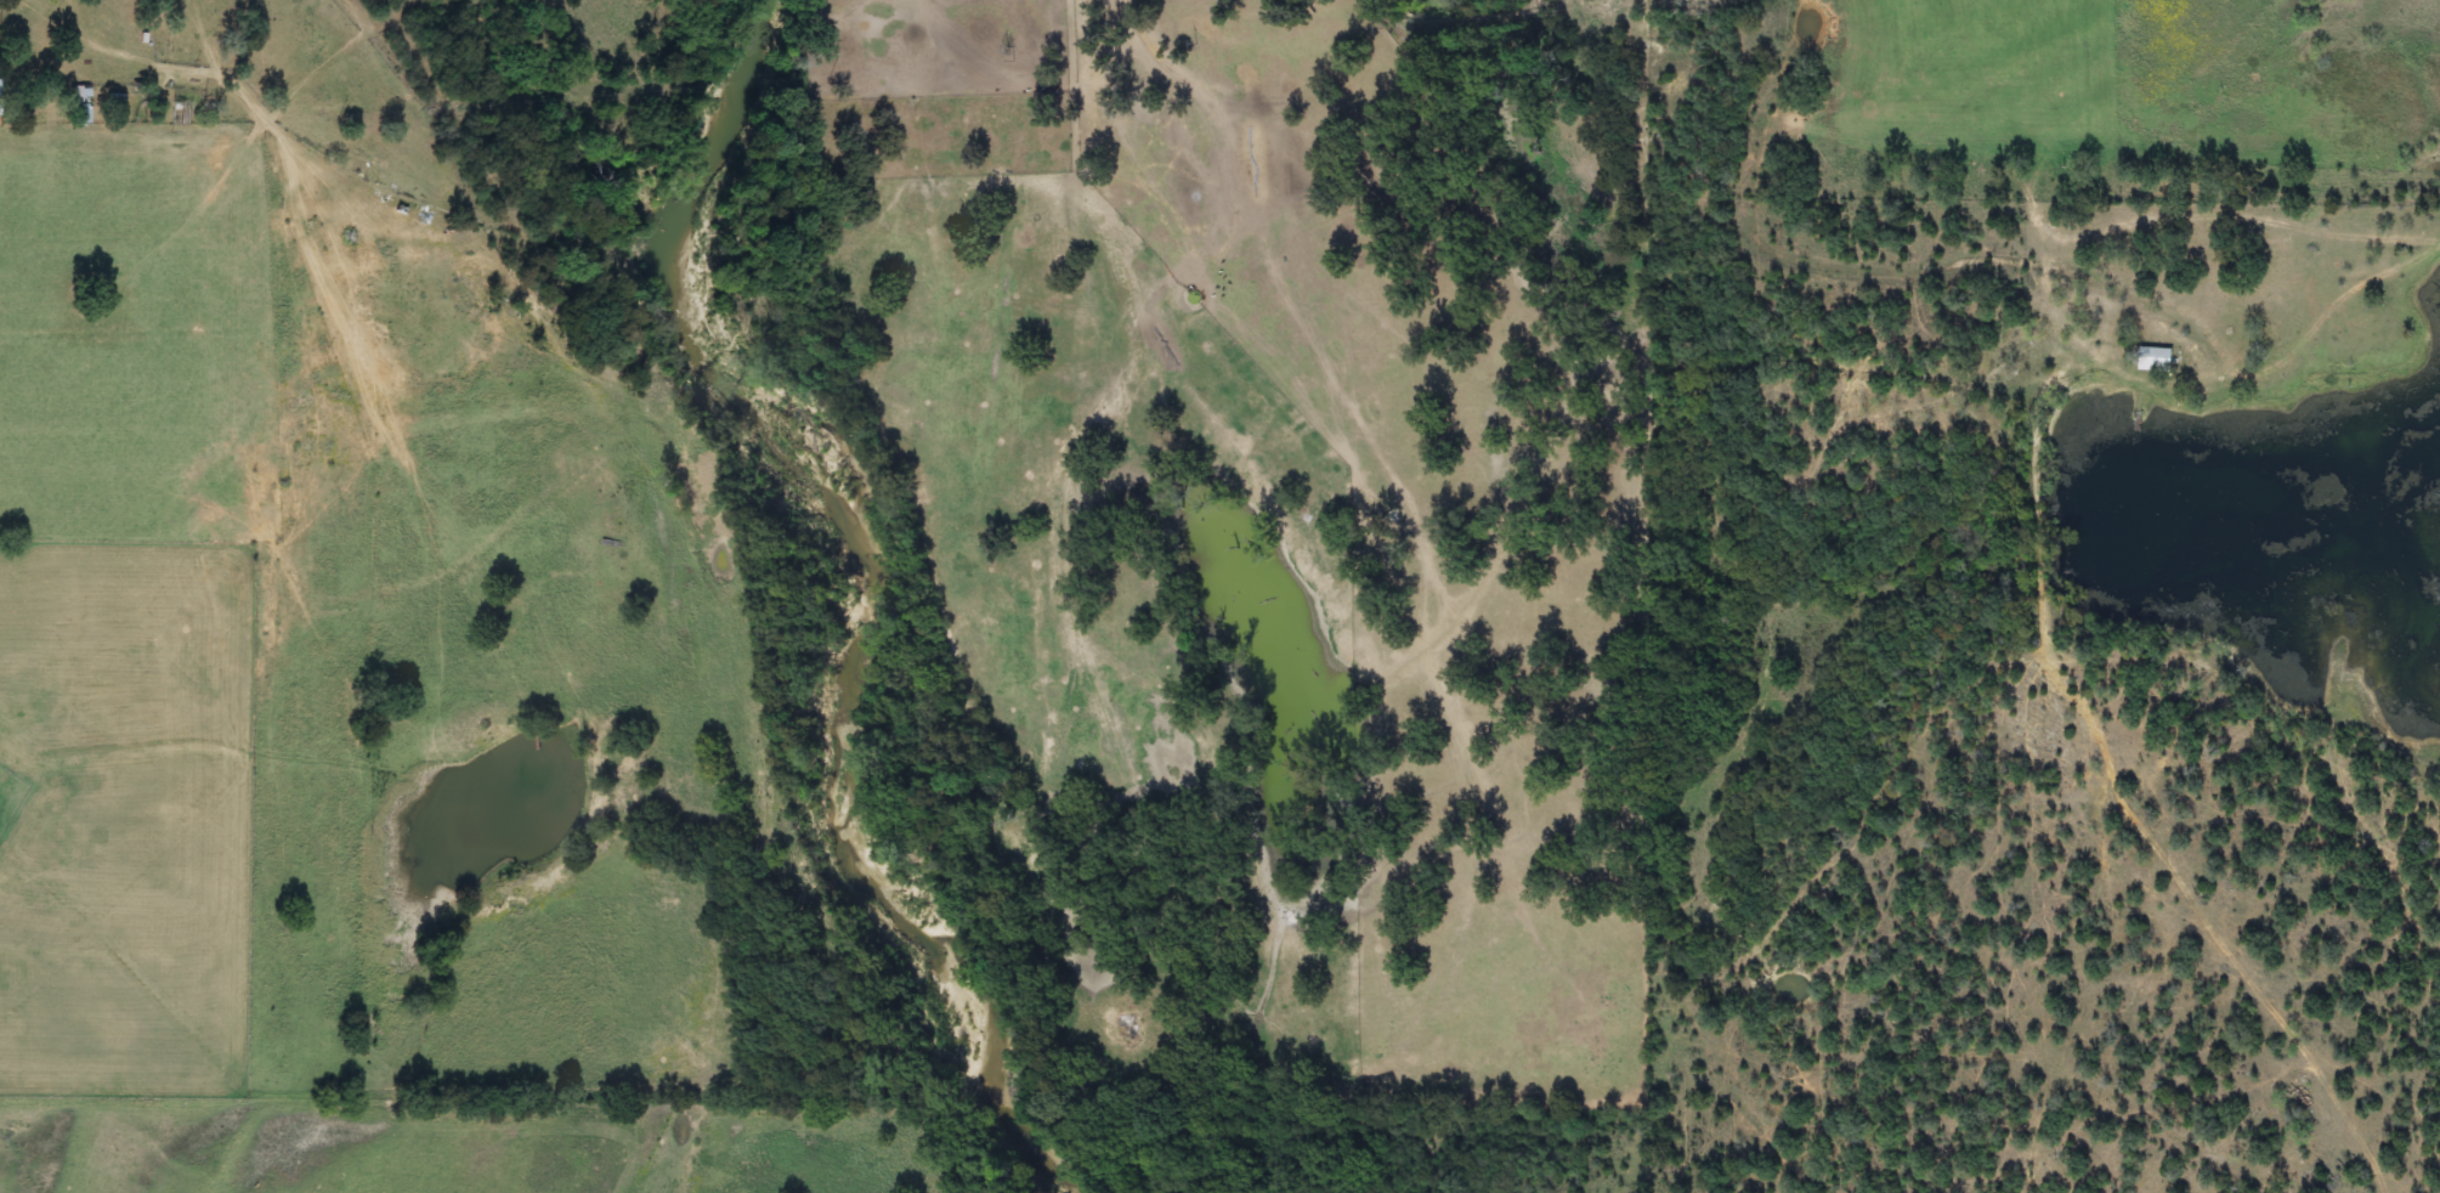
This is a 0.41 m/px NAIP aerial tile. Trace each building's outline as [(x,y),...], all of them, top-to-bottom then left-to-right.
[(91,86),(91,126),(73,126),(73,86),(91,86)] [(124,95),(124,113),(108,113),(108,95),(124,95)] [(192,102),(192,125),(174,125),(174,102),(192,102)] [(2178,372),(2141,372),(2141,349),(2178,349),(2178,372)]
